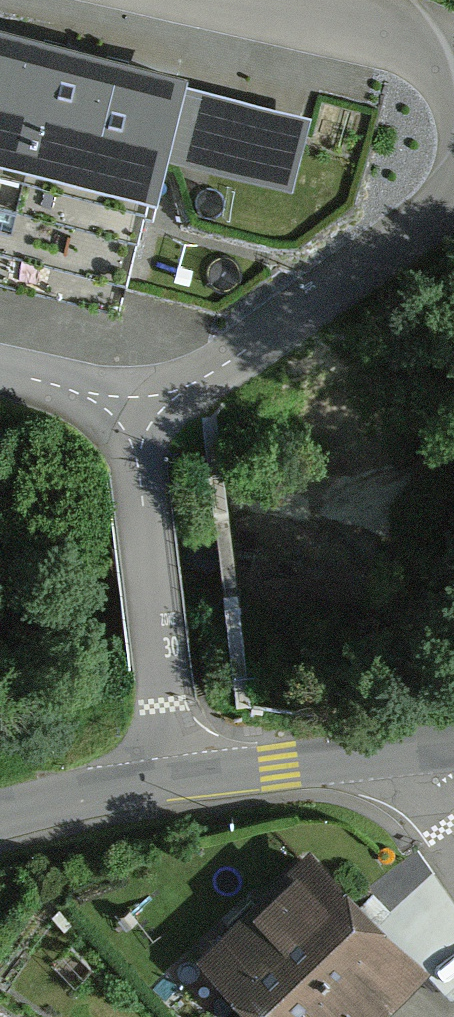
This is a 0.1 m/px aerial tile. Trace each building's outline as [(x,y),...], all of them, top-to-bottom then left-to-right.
[(0,31),(0,275),(123,304),(160,151),(294,183),(313,106),(0,31)] [(285,840),(178,971),(235,1016),(351,1016),(411,942),(285,840)]
